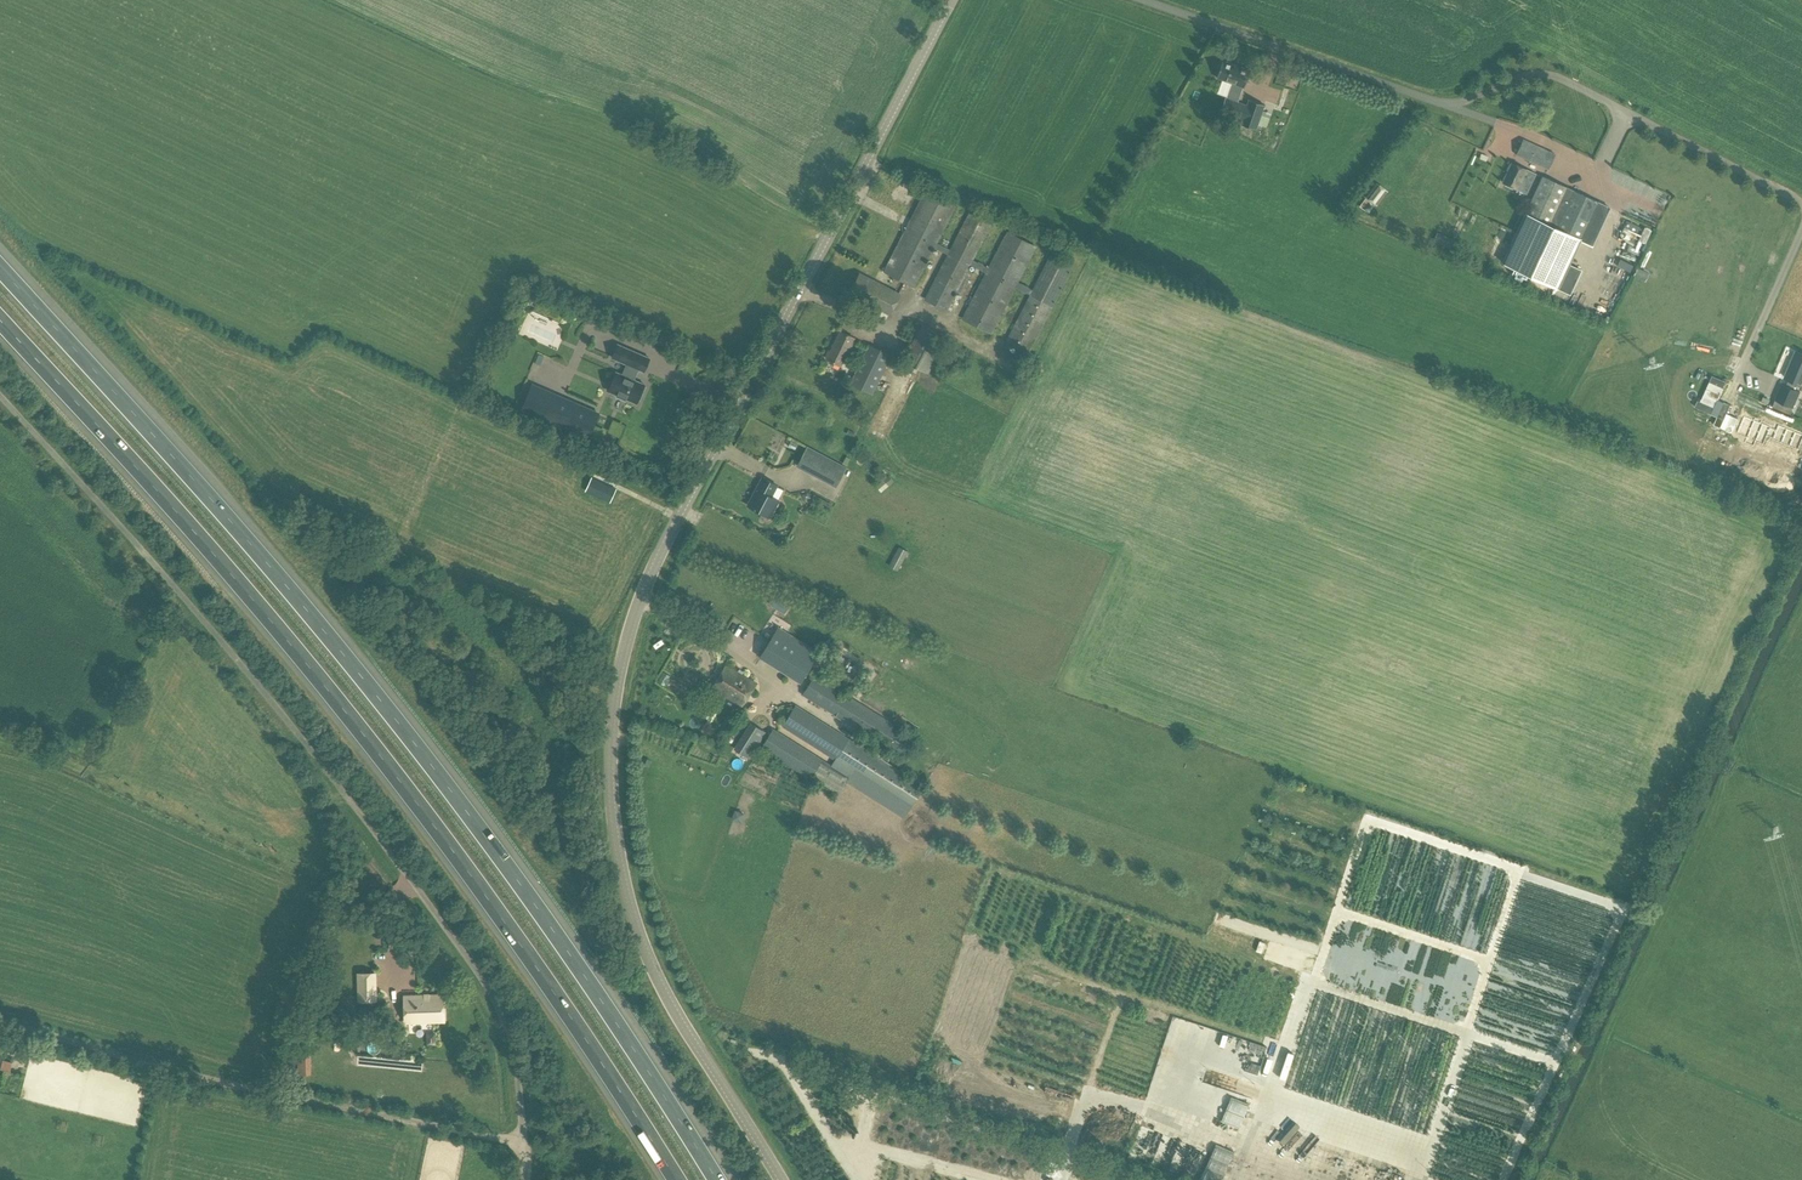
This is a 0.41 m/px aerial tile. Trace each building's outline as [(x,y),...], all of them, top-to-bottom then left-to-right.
[(1241,91),(1248,72),(1220,62),(1214,81),(1241,91)] [(1255,132),(1263,107),(1246,101),(1237,126),(1255,132)] [(1529,163),(1537,144),(1525,138),(1516,158),(1529,163)] [(1477,152),(1475,158),(1484,161),(1486,155),(1477,152)] [(1512,165),(1503,184),(1527,194),(1536,175),(1512,165)] [(1515,244),(1506,265),(1570,295),(1610,209),(1544,179),(1515,244)] [(1376,185),(1367,198),(1376,205),(1386,192),(1376,185)] [(926,191),(884,273),(915,288),(935,248),(948,255),(925,300),(948,311),(958,291),(962,293),(974,272),(969,270),(971,265),(986,273),(962,320),(992,334),(1016,287),(1018,283),(1037,247),(1007,232),(988,268),(974,261),(992,224),(969,213),(950,250),(938,243),(957,206),(926,191)] [(1623,245),(1636,252),(1642,240),(1629,233),(1623,245)] [(1031,295),(1007,342),(1029,353),(1073,266),(1051,255),(1033,291),(1018,283),(1016,287),(1031,295)] [(1634,275),(1645,281),(1649,272),(1638,266),(1634,275)] [(860,274),(850,295),(890,315),(900,294),(860,274)] [(922,325),(904,362),(929,375),(947,338),(922,325)] [(840,332),(826,359),(841,366),(855,339),(840,332)] [(644,371),(650,358),(618,344),(613,358),(627,364),(622,375),(617,372),(609,391),(617,394),(616,396),(626,400),(627,399),(636,403),(645,384),(634,380),(639,369),(644,371)] [(870,347),(851,384),(873,395),(892,357),(870,347)] [(1776,401),(1794,409),(1801,393),(1797,391),(1800,384),(1801,385),(1801,355),(1796,352),(1785,378),(1790,380),(1787,387),(1782,385),(1776,401)] [(846,375),(842,385),(847,387),(852,377),(846,375)] [(533,380),(522,406),(577,430),(589,405),(533,380)] [(1766,395),(1769,385),(1763,383),(1760,393),(1766,395)] [(1792,448),(1798,433),(1773,423),(1771,427),(1765,425),(1765,424),(1738,413),(1731,430),(1740,434),(1738,439),(1748,443),(1750,438),(1757,442),(1761,433),(1767,435),(1767,437),(1792,448)] [(774,460),(788,435),(767,423),(753,448),(774,460)] [(804,445),(795,462),(837,485),(846,468),(804,445)] [(787,457),(791,448),(785,446),(781,455),(787,457)] [(884,480),(889,485),(894,481),(889,475),(884,480)] [(762,477),(747,506),(770,517),(779,500),(772,496),(777,485),(762,477)] [(593,478),(586,491),(610,504),(617,491),(593,478)] [(898,547),(889,566),(898,571),(908,552),(898,547)] [(780,628),(760,658),(800,684),(820,654),(780,628)] [(727,665),(712,689),(741,707),(756,683),(727,665)] [(815,675),(802,695),(901,757),(913,738),(815,675)] [(924,788),(796,706),(783,727),(837,762),(834,767),(851,777),(848,783),(905,818),(924,788)] [(750,757),(767,732),(759,727),(749,742),(743,738),(737,748),(750,757)] [(851,777),(834,767),(772,729),(761,748),(839,796),(848,783),(851,777)] [(702,755),(707,744),(693,738),(688,749),(702,755)] [(715,758),(717,749),(711,747),(709,756),(715,758)] [(374,974),(357,975),(358,1001),(375,1000),(374,974)] [(443,995),(404,997),(405,1023),(444,1022),(443,995)] [(435,1034),(426,1034),(426,1046),(436,1046),(435,1034)]
